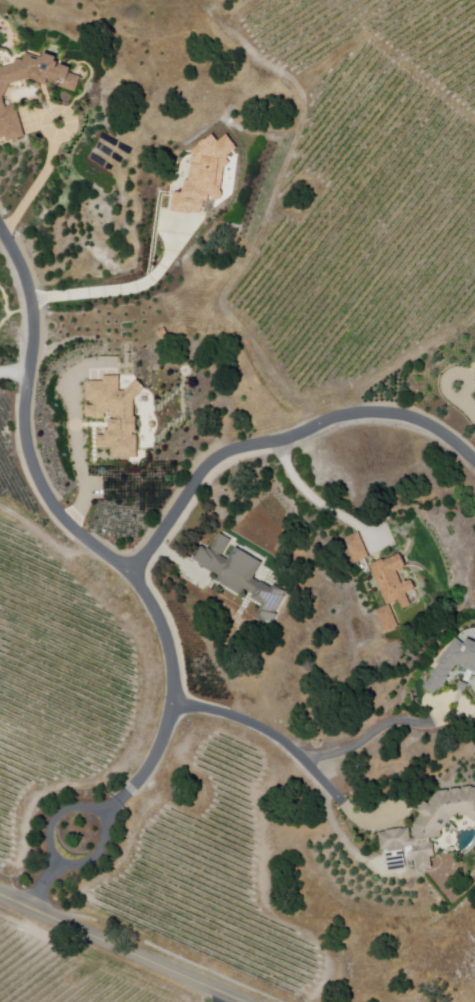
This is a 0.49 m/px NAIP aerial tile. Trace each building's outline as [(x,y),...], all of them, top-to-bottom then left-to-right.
[(31,80),(48,86),(50,79),(54,80),(52,86),(77,93),(81,78),(71,74),(73,68),(61,65),(60,68),(58,68),(59,63),(56,62),(58,56),(46,53),(45,58),(41,57),(40,61),(38,60),(38,58),(27,54),(24,62),(17,59),(15,66),(0,71),(0,134),(2,139),(7,138),(8,142),(26,138),(16,105),(7,107),(4,99),(12,85),(31,80)] [(173,212),(175,192),(184,193),(185,180),(190,180),(192,159),(193,149),(213,133),(219,140),(228,132),(240,146),(229,154),(227,162),(223,196),(209,194),(207,215),(173,212)] [(114,408),(105,408),(105,417),(95,417),(95,415),(86,415),(86,404),(95,404),(95,399),(87,399),(87,381),(103,381),(103,375),(120,375),(119,389),(126,389),(138,377),(147,386),(135,397),(135,415),(137,415),(137,430),(134,430),(134,434),(138,434),(138,456),(111,456),(111,444),(97,444),(97,431),(113,431),(113,434),(121,434),(121,429),(122,429),(122,427),(110,427),(110,416),(114,416),(114,408)] [(212,551),(221,535),(233,542),(225,557),(232,561),(238,549),(266,565),(256,581),(262,585),(262,583),(273,589),(275,586),(287,593),(284,598),(286,598),(276,615),(279,617),(273,627),(257,618),(263,606),(252,600),(255,596),(246,591),(242,597),(218,583),(220,579),(199,567),(201,564),(196,561),(203,549),(209,552),(210,550),(212,551)] [(358,535),(340,544),(352,569),(370,560),(358,535)] [(402,556),(407,570),(398,573),(403,586),(406,585),(405,584),(408,582),(409,585),(413,583),(416,591),(408,595),(413,607),(403,611),(399,601),(387,606),(372,569),(375,568),(374,566),(385,561),(385,563),(402,556)] [(391,606),(376,613),(386,636),(400,630),(391,606)] [(469,640),(474,643),(474,675),(465,670),(466,667),(457,667),(448,678),(452,680),(441,692),(439,691),(434,696),(424,689),(434,678),(431,677),(440,667),(438,665),(458,640),(466,648),(469,640)] [(467,818),(474,824),(474,790),(474,789),(464,790),(464,792),(463,792),(462,790),(452,792),(452,794),(451,793),(450,792),(441,793),(441,795),(437,795),(430,806),(427,803),(420,814),(423,816),(416,827),(417,840),(412,841),(411,830),(404,831),(404,829),(388,833),(388,834),(380,835),(382,851),(383,851),(383,853),(390,852),(390,854),(407,853),(407,849),(415,848),(415,862),(419,862),(421,873),(436,872),(435,845),(431,845),(432,843),(444,840),(444,833),(453,821),(467,818)]
